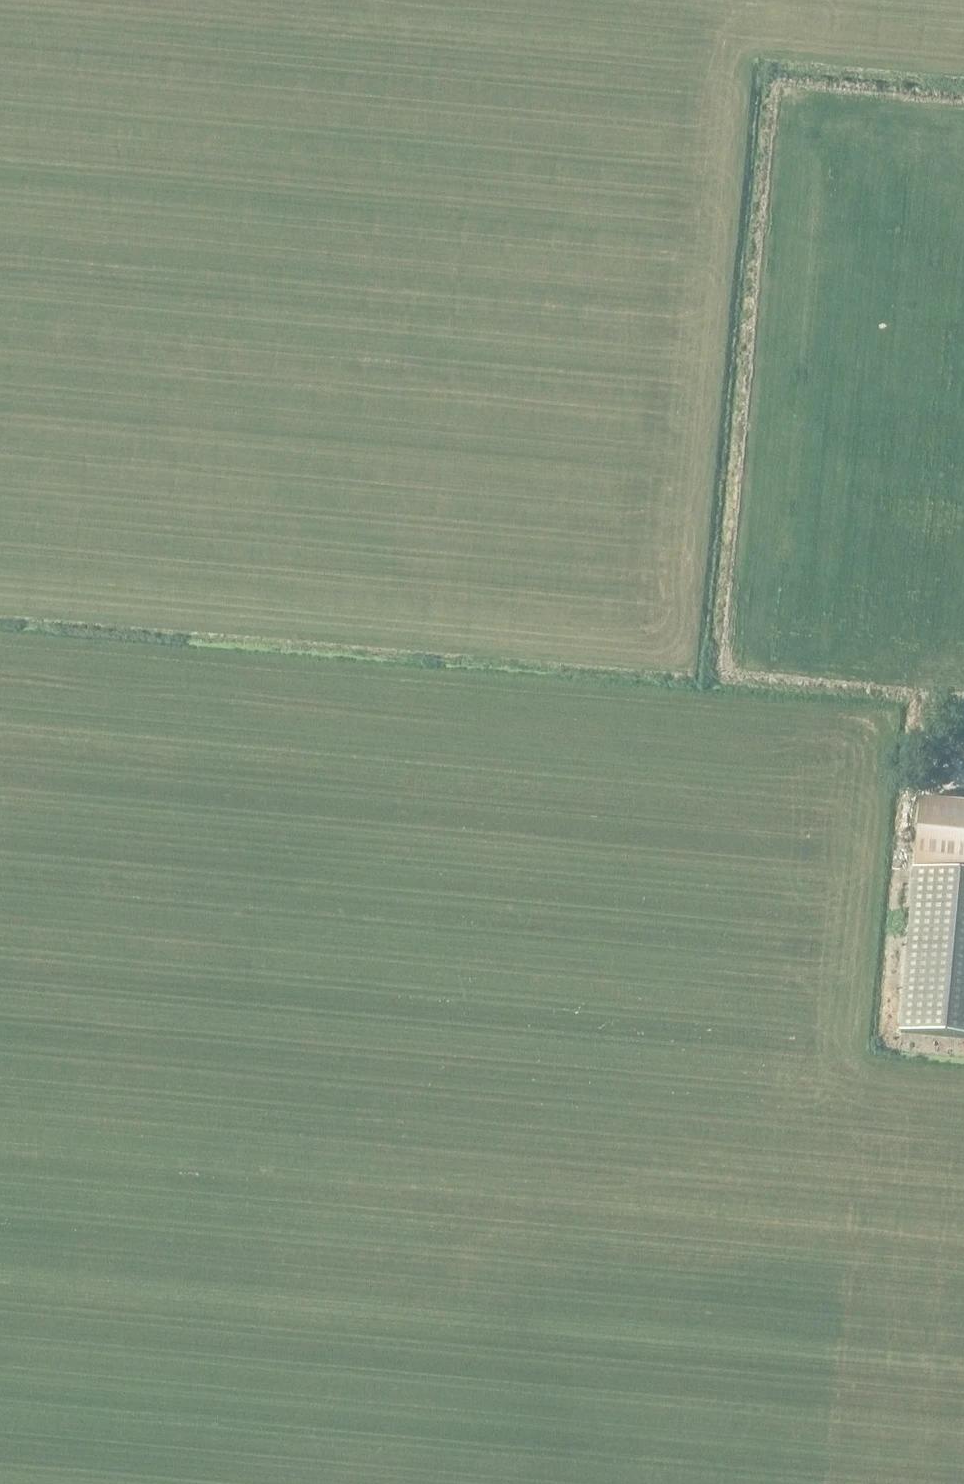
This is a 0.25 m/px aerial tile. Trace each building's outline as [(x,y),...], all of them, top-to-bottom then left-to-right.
[(919,797),(914,870),(963,874),(963,801),(919,797)] [(914,870),(914,869),(899,1034),(963,1039),(963,874),(914,870)]
